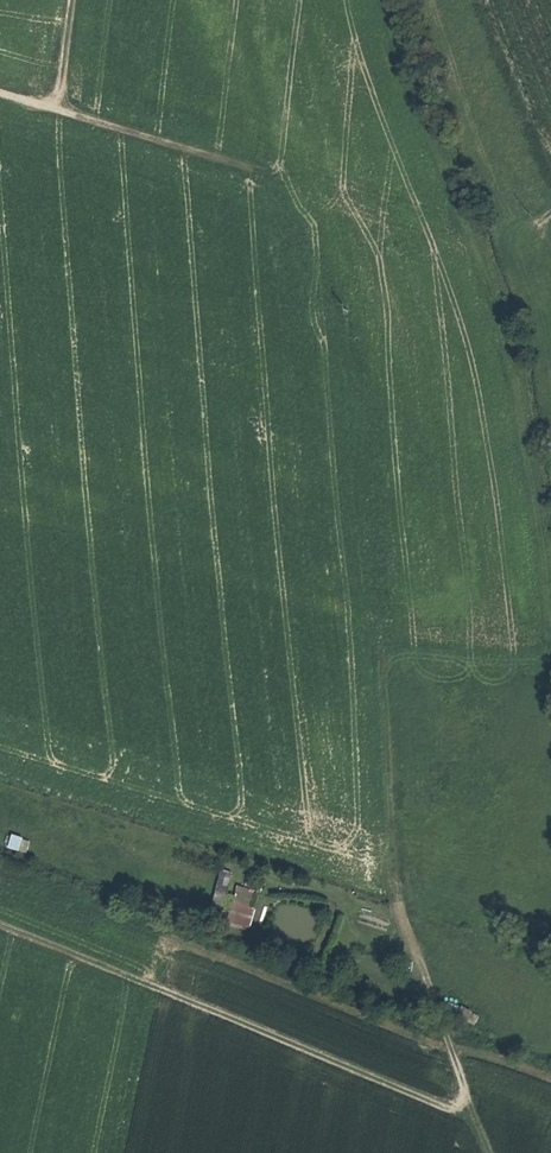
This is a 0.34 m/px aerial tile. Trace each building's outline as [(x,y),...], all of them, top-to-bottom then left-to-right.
[(13,833),(9,846),(20,850),(25,837),(13,833)] [(225,909),(235,872),(223,869),(213,906),(225,909)] [(253,891),(237,886),(228,919),(244,924),(253,891)]
